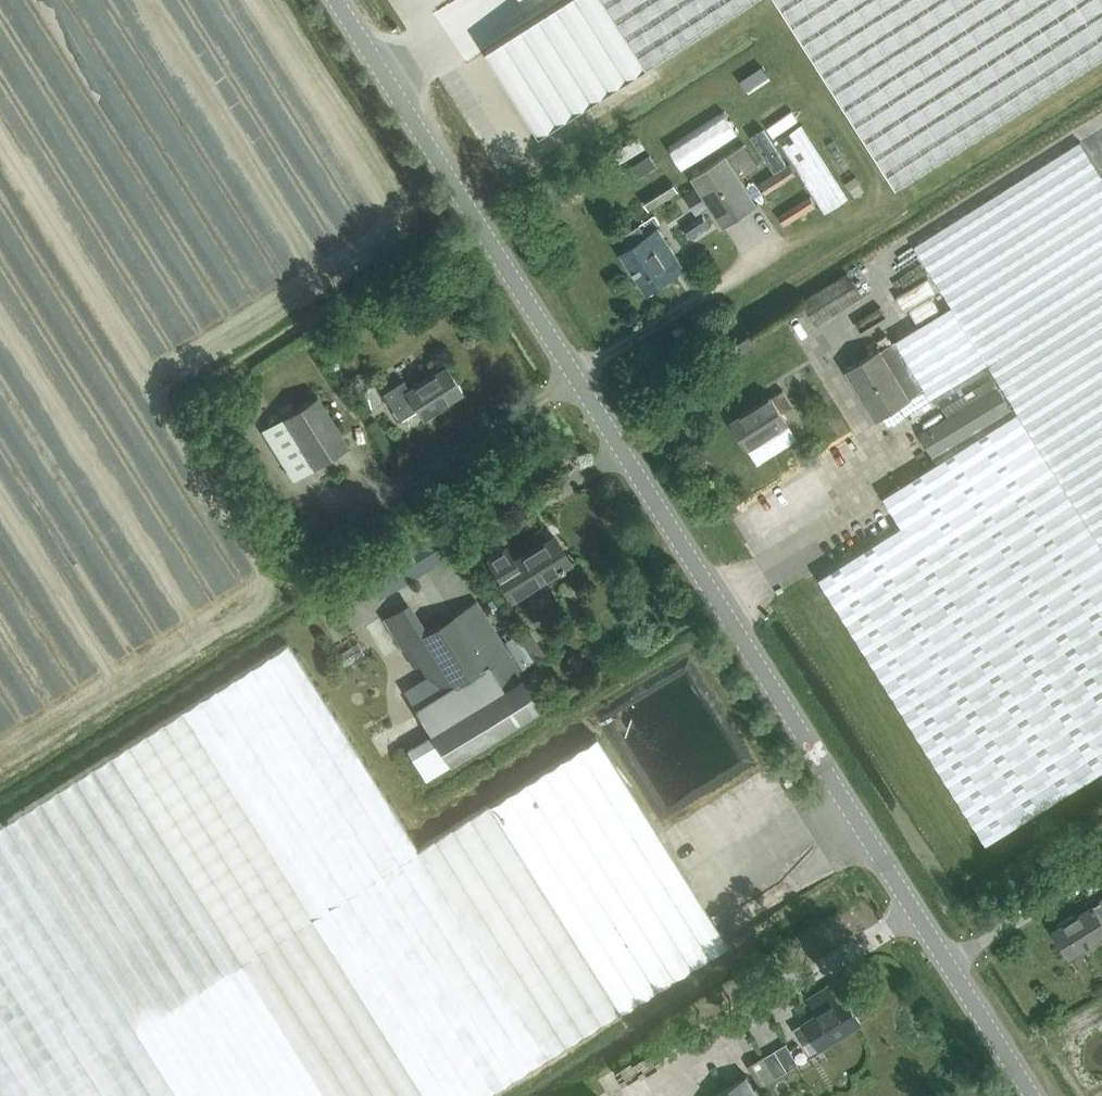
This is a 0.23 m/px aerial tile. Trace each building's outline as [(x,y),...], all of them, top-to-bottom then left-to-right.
[(530,22),(486,50),(540,135),(647,67),(752,0),(565,0),(530,22)] [(896,187),(1101,56),(1101,0),(778,0),(896,187)] [(849,199),(830,169),(803,125),(779,139),(798,169),(825,214),(849,199)] [(728,146),(740,171),(756,163),(744,138),(728,146)] [(933,456),(878,489),(902,526),(819,578),(988,845),(1101,774),(1101,176),(1081,142),(916,246),(952,305),(944,309),(934,293),(915,304),(926,322),(896,340),(931,397),(988,362),(1015,405),(1012,407),(1013,408),(934,457),(933,456)] [(758,203),(727,154),(726,153),(691,176),(723,225),(758,203)] [(789,163),(758,183),(765,193),(796,174),(789,163)] [(865,189),(860,182),(856,175),(845,182),(854,196),(865,189)] [(653,204),(677,191),(671,178),(646,191),(653,204)] [(785,225),(816,206),(810,197),(779,216),(785,225)] [(693,236),(709,226),(703,217),(687,226),(693,236)] [(647,292),(673,275),(647,235),(646,235),(639,224),(624,234),(631,245),(621,251),(647,292)] [(817,325),(864,296),(849,272),(802,302),(817,325)] [(742,352),(755,343),(749,334),(736,342),(742,352)] [(911,397),(910,396),(924,387),(895,339),(881,348),(880,347),(845,368),(876,419),(911,397)] [(421,417),(462,391),(446,365),(408,389),(402,380),(382,393),(398,417),(414,407),(421,417)] [(1013,408),(1012,407),(999,385),(920,434),(933,456),(934,457),(1013,408)] [(782,411),(792,405),(783,389),(772,396),(772,395),(730,421),(747,447),(788,421),(782,411)] [(281,416),(283,419),(312,466),(347,444),(316,394),(281,416)] [(313,467),(312,466),(283,419),(266,430),(295,478),(313,467)] [(446,554),(458,547),(446,527),(435,534),(433,531),(366,573),(381,597),(448,557),(446,554)] [(509,599),(569,562),(553,536),(515,559),(506,545),(484,559),(509,599)] [(474,599),(420,635),(385,658),(384,659),(416,707),(432,733),(433,732),(452,761),(541,703),(522,674),(522,673),(506,649),(507,649),(474,599)] [(385,658),(420,635),(403,605),(366,628),(385,658)] [(619,1010),(726,943),(596,736),(417,849),(287,644),(0,825),(0,1095),(483,1095),(619,1010)] [(727,826),(765,801),(755,786),(742,795),(735,784),(710,801),(727,826)] [(1094,905),(1094,904),(1053,930),(1069,956),(1101,935),(1101,900),(1094,905)] [(861,1021),(845,995),(836,981),(809,997),(818,1012),(803,1021),(804,1022),(793,1028),(802,1044),(813,1037),(819,1047),(861,1021)] [(786,1043),(763,1056),(776,1077),(798,1063),(786,1043)] [(746,1074),(711,1095),(760,1095),(746,1074)]
